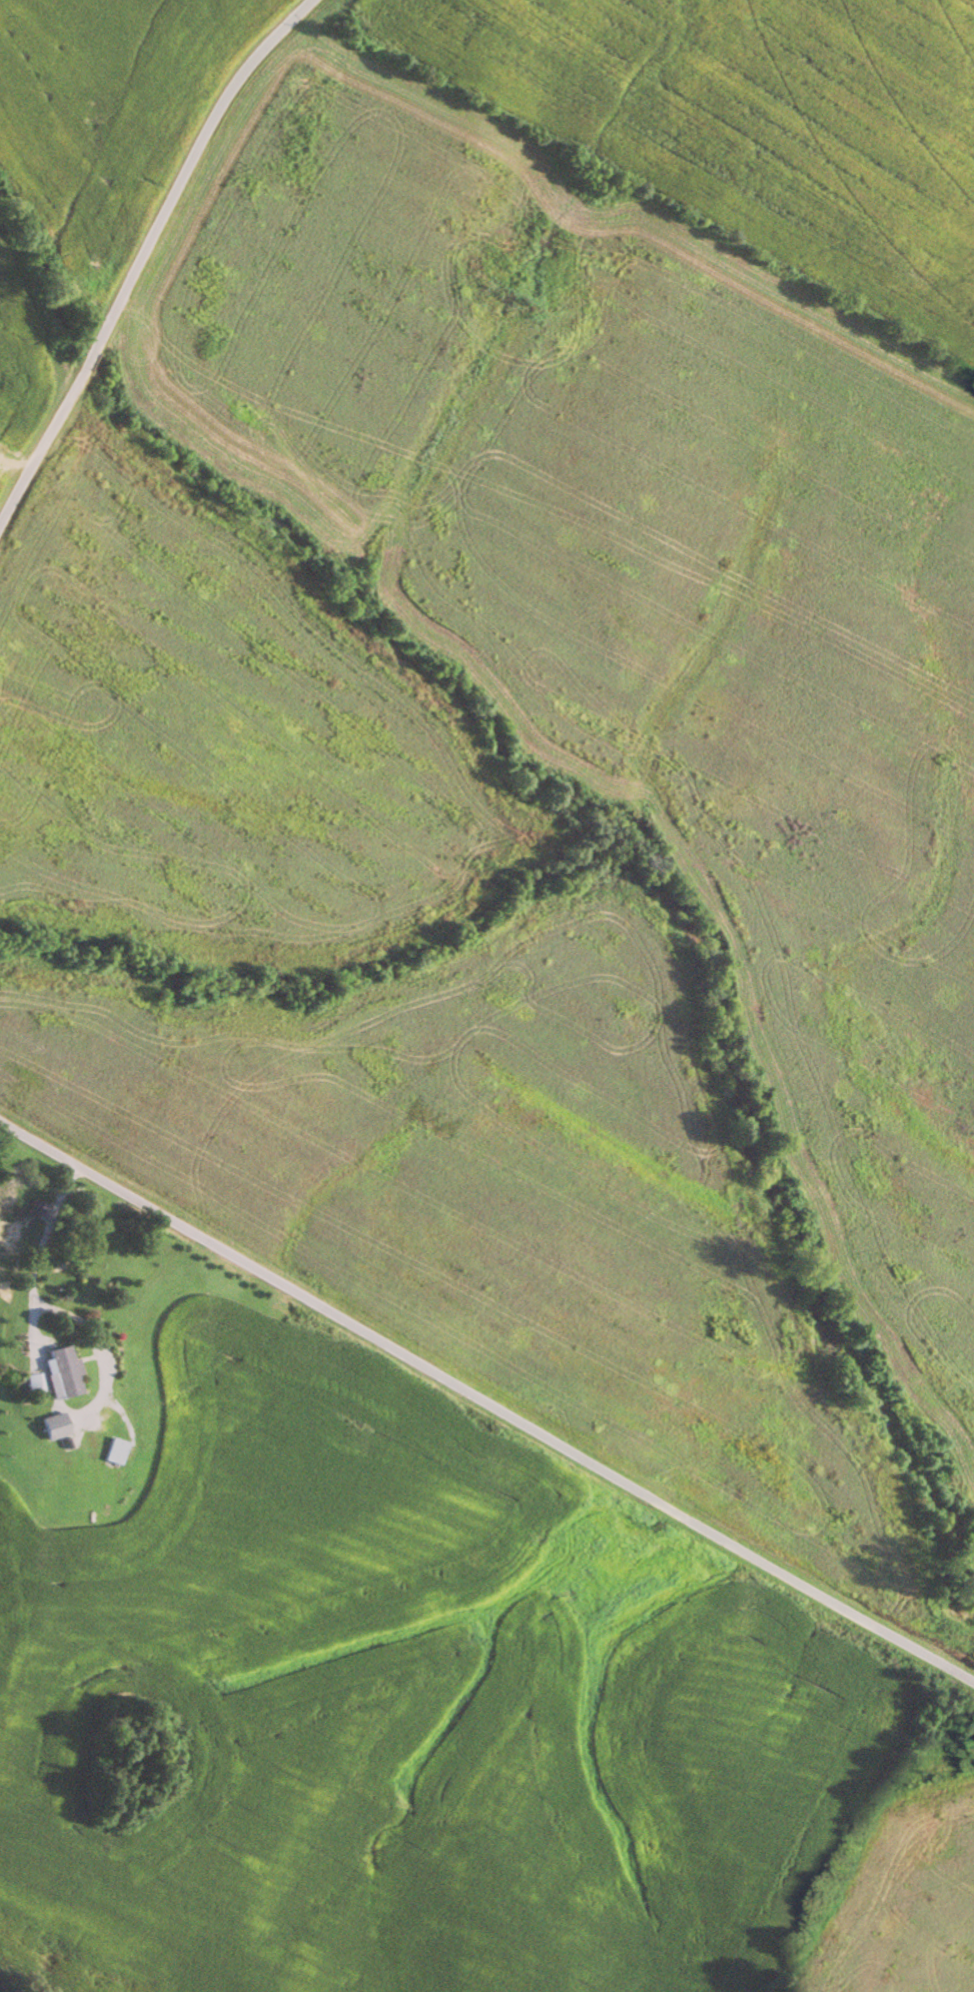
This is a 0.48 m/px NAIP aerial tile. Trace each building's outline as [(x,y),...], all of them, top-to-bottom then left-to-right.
[(77,1395),(72,1377),(77,1376),(73,1360),(69,1361),(65,1347),(40,1354),(45,1372),(26,1377),(32,1398),(49,1394),(51,1402),(77,1395)] [(40,1419),(46,1442),(62,1438),(65,1451),(72,1449),(63,1414),(40,1419)] [(102,1462),(117,1467),(124,1444),(109,1440),(102,1462)]
